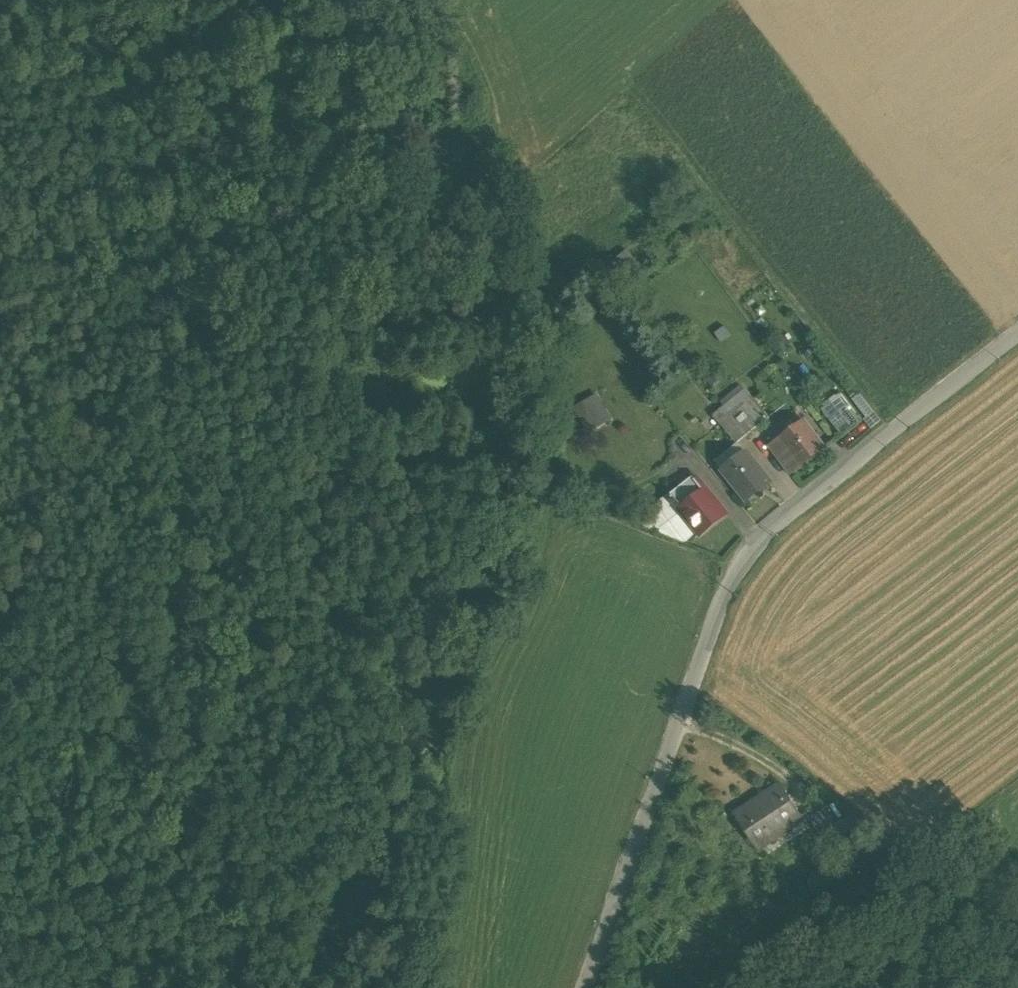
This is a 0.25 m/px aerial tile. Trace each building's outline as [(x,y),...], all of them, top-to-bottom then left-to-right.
[(714,417),(720,425),(736,444),(768,418),(753,399),(747,391),(714,417)] [(612,403),(586,420),(591,430),(618,412),(612,403)] [(823,447),(805,423),(785,438),(802,462),(823,447)] [(785,438),(771,448),(789,472),(802,462),(785,438)] [(747,501),(771,481),(746,450),(722,469),(747,501)] [(726,513),(707,490),(695,500),(690,495),(677,505),(690,521),(700,533),(726,513)] [(668,498),(649,514),(656,523),(675,507),(668,498)] [(690,521),(680,528),(691,541),(700,533),(690,521)] [(781,786),(737,815),(759,849),(803,820),(781,786)] [(832,827),(819,807),(806,815),(819,835),(832,827)]
